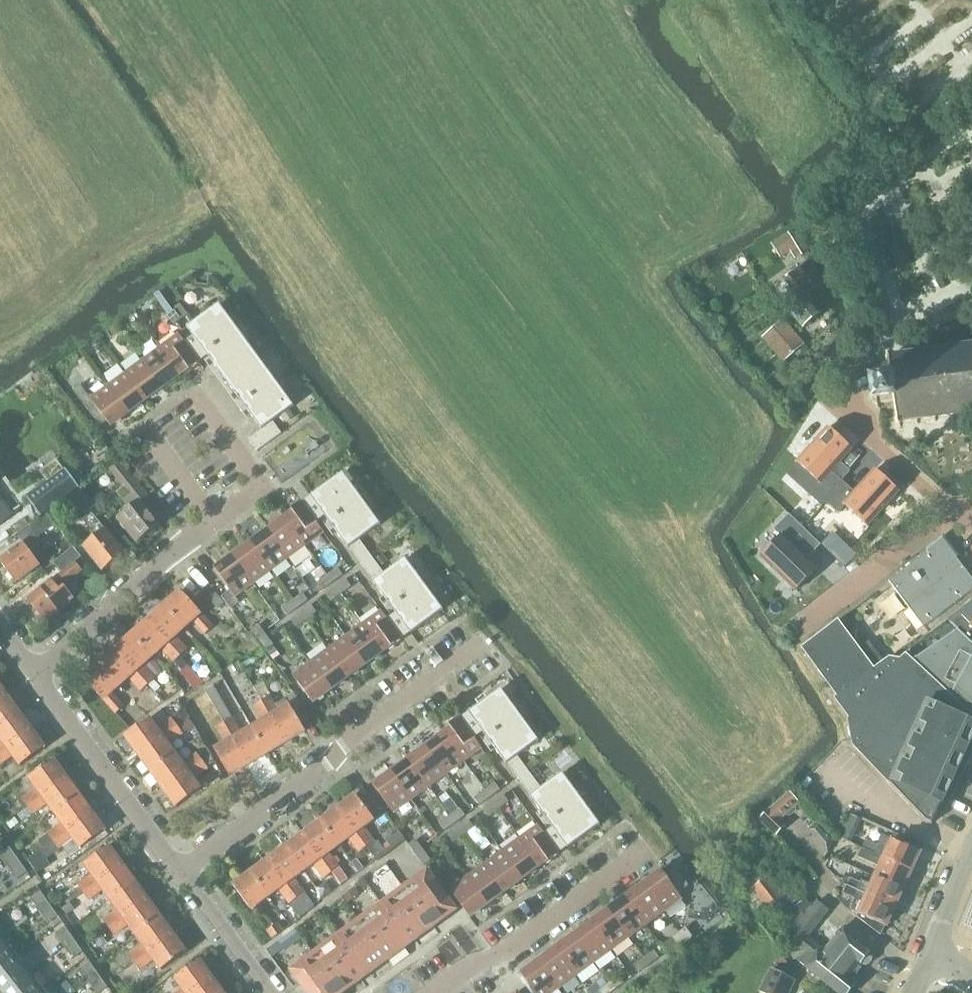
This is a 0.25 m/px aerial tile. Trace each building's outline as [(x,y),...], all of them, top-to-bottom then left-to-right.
[(887,118),(891,133),(903,130),(899,115),(887,118)] [(788,233),(771,244),(780,258),(790,251),(795,259),(802,255),(788,233)] [(801,265),(792,272),(785,278),(796,292),(781,304),(801,329),(820,314),(806,296),(818,286),(801,265)] [(166,314),(174,324),(187,314),(180,304),(166,314)] [(187,328),(205,353),(238,329),(219,304),(187,328)] [(783,319),(761,337),(784,362),(805,345),(783,319)] [(205,353),(224,379),(256,355),(238,329),(205,353)] [(178,334),(161,347),(182,375),(189,370),(190,371),(200,363),(178,334)] [(869,386),(870,388),(871,388),(874,403),(872,403),(872,405),(874,404),(874,405),(875,405),(875,407),(877,407),(877,405),(893,402),(896,423),(894,423),(894,425),(896,425),(896,426),(897,426),(898,427),(899,427),(899,425),(915,423),(915,425),(917,424),(916,423),(932,420),(932,422),(934,422),(934,420),(950,418),(950,419),(952,419),(952,417),(967,415),(968,417),(969,417),(969,415),(971,414),(971,346),(960,348),(960,346),(958,347),(958,348),(942,351),(942,349),(940,349),(941,351),(925,353),(924,352),(923,352),(923,354),(907,356),(907,354),(905,355),(905,356),(889,359),(889,357),(887,357),(887,359),(886,359),(886,360),(885,360),(885,362),(887,362),(887,364),(873,366),(876,384),(874,385),(873,383),(872,383),(872,385),(871,385),(871,386),(869,386)] [(161,347),(143,359),(164,388),(182,375),(161,347)] [(224,379),(243,404),(275,380),(256,355),(224,379)] [(143,359),(126,372),(147,401),(164,388),(143,359)] [(126,372),(108,385),(129,414),(147,401),(126,372)] [(243,404),(261,429),(261,430),(273,421),(294,406),(275,380),(243,404)] [(100,426),(106,421),(90,398),(80,384),(73,389),(100,426)] [(90,398),(106,421),(111,427),(129,414),(108,385),(90,398)] [(261,430),(261,429),(249,438),(258,451),(282,433),(273,421),(261,430)] [(827,427),(786,473),(822,506),(826,501),(825,501),(843,482),(841,481),(837,476),(831,471),(840,462),(851,449),(827,427)] [(109,469),(130,496),(123,502),(129,510),(117,519),(137,543),(159,526),(140,502),(148,495),(134,478),(132,479),(119,462),(109,469)] [(840,462),(831,471),(837,476),(841,481),(850,471),(840,462)] [(47,481),(26,497),(41,516),(79,488),(65,468),(64,469),(47,481)] [(843,482),(825,501),(826,501),(838,512),(845,505),(867,525),(898,491),(874,470),(854,492),(843,482)] [(311,497),(329,522),(361,499),(343,473),(311,497)] [(67,500),(96,536),(84,546),(103,570),(124,552),(105,529),(92,513),(91,514),(89,511),(97,504),(83,487),(67,500)] [(11,515),(0,499),(0,523),(11,515)] [(349,547),(360,540),(380,524),(361,499),(329,522),(348,548),(349,547)] [(292,511),(285,517),(306,545),(323,532),(302,503),(291,510),(292,511)] [(16,582),(40,565),(30,551),(39,544),(35,539),(55,524),(48,514),(18,536),(23,543),(0,560),(0,561),(16,582)] [(285,517),(267,530),(288,558),(306,545),(285,517)] [(267,530),(250,542),(270,571),(288,558),(267,530)] [(782,535),(761,557),(796,590),(817,568),(782,535)] [(349,547),(374,581),(384,574),(360,540),(349,547)] [(927,551),(888,581),(910,608),(904,613),(909,620),(915,615),(924,627),(971,590),(971,579),(942,540),(927,551)] [(250,542),(232,555),(253,584),(270,571),(250,542)] [(65,589),(64,587),(62,585),(82,569),(75,561),(81,556),(73,547),(54,562),(62,572),(51,581),(51,580),(28,599),(38,611),(36,613),(36,615),(39,619),(41,620),(43,618),(46,621),(52,616),(57,623),(74,609),(61,592),(65,589)] [(253,584),(232,555),(214,568),(233,594),(235,597),(253,584)] [(373,582),(392,608),(424,584),(405,559),(384,574),(374,581),(373,582)] [(337,568),(327,575),(332,582),(342,575),(337,568)] [(332,582),(327,575),(317,582),(322,589),(332,582)] [(346,579),(336,587),(341,594),(351,586),(346,579)] [(424,584),(392,608),(411,634),(443,610),(424,584)] [(341,594),(336,587),(326,594),(331,601),(341,594)] [(181,590),(164,605),(185,627),(193,620),(205,634),(212,627),(200,613),(201,613),(181,590)] [(302,593),(292,601),(297,608),(307,600),(302,593)] [(297,608),(292,601),(282,608),(287,615),(297,608)] [(164,605),(148,619),(181,655),(187,649),(175,636),(185,627),(164,605)] [(311,605),(301,612),(306,619),(316,612),(311,605)] [(962,615),(959,610),(948,618),(953,624),(958,629),(971,642),(971,608),(962,615)] [(381,610),(363,623),(384,652),(391,647),(392,647),(402,640),(381,610)] [(306,619),(301,612),(291,620),(296,627),(306,619)] [(148,619),(132,634),(152,656),(161,648),(173,662),(181,655),(148,619)] [(941,803),(971,735),(971,723),(971,722),(912,660),(906,654),(900,659),(889,657),(874,669),(838,620),(800,649),(836,697),(834,699),(849,719),(847,720),(853,746),(925,821),(932,824),(937,811),(941,803)] [(363,623),(345,636),(366,665),(384,652),(363,623)] [(251,629),(259,639),(266,634),(258,624),(251,629)] [(958,629),(912,660),(971,722),(971,720),(971,642),(958,629)] [(132,634),(116,648),(148,684),(155,678),(143,665),(152,656),(132,634)] [(266,634),(259,639),(266,649),(273,644),(266,634)] [(345,636),(328,649),(349,678),(366,665),(345,636)] [(116,648),(99,663),(120,685),(129,677),(141,691),(148,684),(116,648)] [(328,649),(310,662),(331,690),(349,678),(328,649)] [(331,690),(310,662),(292,675),(313,703),(331,690)] [(120,685),(99,663),(83,677),(103,700),(104,700),(116,713),(123,707),(111,693),(120,685)] [(261,682),(254,687),(286,742),(305,731),(294,713),(305,707),(297,696),(276,708),(261,682)] [(205,690),(224,723),(248,765),(267,753),(252,727),(241,734),(212,685),(205,690)] [(263,721),(252,727),(267,753),(286,742),(254,687),(245,692),(263,721)] [(468,712),(487,738),(519,714),(500,689),(468,712)] [(19,712),(7,695),(0,700),(0,727),(19,712)] [(189,717),(183,710),(172,718),(177,725),(189,717)] [(32,730),(19,712),(0,727),(0,737),(2,740),(0,742),(0,754),(32,730)] [(506,764),(507,763),(517,755),(538,740),(519,714),(487,738),(506,764)] [(196,727),(189,717),(177,725),(183,733),(187,730),(189,732),(196,727)] [(125,736),(138,754),(177,725),(172,718),(157,729),(150,718),(125,736)] [(450,727),(443,732),(464,761),(482,748),(460,718),(449,726),(450,727)] [(248,765),(224,723),(216,727),(225,743),(214,750),(230,776),(248,765)] [(138,754),(151,771),(175,754),(168,744),(183,733),(177,725),(138,754)] [(0,754),(0,764),(13,755),(21,766),(45,748),(32,730),(0,754)] [(443,732),(425,745),(446,774),(464,761),(443,732)] [(425,745),(408,758),(429,787),(446,774),(425,745)] [(151,771),(163,789),(203,761),(197,753),(182,764),(175,754),(151,771)] [(507,763),(531,796),(541,788),(517,755),(507,763)] [(408,758),(390,771),(411,800),(429,787),(408,758)] [(22,799),(28,806),(67,777),(54,760),(29,777),(37,788),(22,799)] [(203,761),(163,789),(176,807),(201,789),(193,779),(208,768),(203,761)] [(411,800),(390,771),(372,784),(393,813),(411,800)] [(530,796),(549,822),(581,799),(562,773),(541,788),(531,796),(530,796)] [(48,803),(55,813),(80,795),(67,777),(28,806),(33,813),(48,803)] [(495,783),(485,790),(490,797),(500,790),(495,783)] [(490,797),(485,790),(475,798),(480,804),(490,797)] [(759,819),(776,835),(785,825),(779,819),(785,814),(789,815),(795,810),(795,805),(798,802),(789,792),(759,819)] [(48,833),(53,841),(93,813),(80,795),(55,813),(62,823),(48,833)] [(356,795),(338,808),(367,847),(375,858),(385,850),(378,841),(374,841),(363,827),(374,819),(356,795)] [(503,795),(493,802),(498,809),(508,802),(503,795)] [(581,799),(549,822),(568,848),(600,824),(581,799)] [(498,809),(493,802),(483,809),(488,816),(498,809)] [(338,808),(321,820),(339,845),(348,838),(359,852),(367,847),(338,808)] [(460,808),(450,816),(455,823),(465,815),(460,808)] [(93,813),(53,841),(59,848),(73,838),(81,848),(105,830),(93,813)] [(860,842),(867,819),(852,814),(845,837),(860,842)] [(455,823),(450,816),(440,823),(445,830),(455,823)] [(321,820),(303,833),(332,872),(339,867),(328,852),(339,845),(321,820)] [(468,820),(458,828),(463,834),(474,827),(468,820)] [(538,825),(520,838),(541,866),(548,861),(549,862),(559,854),(538,825)] [(403,837),(395,827),(383,837),(390,847),(403,837)] [(463,834),(458,828),(448,835),(453,842),(463,834)] [(303,833),(285,846),(303,871),(313,863),(324,878),(333,891),(341,885),(332,872),(303,833)] [(863,849),(911,871),(914,865),(917,863),(920,857),(919,854),(920,852),(883,835),(878,845),(866,840),(863,846),(862,848),(863,849)] [(520,838),(502,851),(523,879),(541,866),(520,838)] [(409,845),(416,855),(423,850),(416,839),(409,845)] [(8,866),(18,859),(10,846),(9,847),(11,849),(2,856),(0,853),(0,854),(8,866)] [(78,885),(83,892),(122,863),(109,846),(85,864),(92,874),(78,885)] [(285,846),(268,859),(307,912),(315,906),(304,892),(294,878),(303,871),(285,846)] [(880,866),(875,877),(905,890),(909,880),(908,877),(911,871),(863,849),(859,856),(880,866)] [(423,850),(416,855),(424,865),(431,860),(423,850)] [(502,851),(485,863),(505,892),(523,879),(502,851)] [(18,859),(8,866),(17,879),(17,878),(16,876),(25,870),(27,872),(18,859)] [(250,872),(268,896),(279,889),(300,918),(307,912),(268,859),(250,872)] [(103,889),(110,899),(135,881),(122,863),(83,892),(88,900),(103,889)] [(485,863),(467,876),(488,905),(505,892),(485,863)] [(661,870),(643,883),(664,911),(682,898),(678,893),(689,885),(676,868),(665,875),(661,870)] [(824,951),(807,936),(828,910),(817,901),(812,908),(794,884),(783,877),(779,871),(770,879),(754,891),(782,928),(789,937),(806,952),(799,960),(838,992),(848,992),(857,983),(853,979),(861,968),(859,967),(856,969),(833,951),(830,955),(824,951)] [(259,903),(268,896),(250,872),(233,885),(251,909),(255,913),(263,907),(259,903)] [(427,874),(291,973),(306,992),(348,992),(456,914),(427,874)] [(488,905),(467,876),(449,889),(470,918),(488,905)] [(850,878),(846,885),(894,907),(897,901),(900,899),(905,890),(875,877),(870,887),(850,878)] [(103,920),(108,927),(148,899),(135,881),(110,899),(118,909),(103,920)] [(643,883),(626,896),(647,924),(664,911),(643,883)] [(894,907),(846,885),(843,893),(854,898),(850,907),(852,910),(858,914),(857,917),(880,935),(884,926),(886,926),(886,924),(890,923),(893,917),(891,913),(894,907)] [(352,889),(343,896),(348,902),(356,895),(352,889)] [(30,898),(39,910),(49,903),(40,891),(42,893),(32,900),(31,897),(30,898)] [(626,896),(608,909),(629,937),(647,924),(626,896)] [(128,924),(136,934),(160,916),(148,899),(108,927),(114,935),(128,924)] [(962,925),(971,929),(971,899),(962,925)] [(49,903),(39,910),(48,923),(48,922),(47,920),(56,914),(57,916),(58,916),(49,903)] [(608,909),(591,921),(611,950),(629,937),(608,909)] [(128,955),(134,963),(173,934),(160,916),(136,934),(143,944),(128,955)] [(10,933),(0,919),(0,941),(10,933)] [(591,921),(573,934),(594,963),(611,950),(591,921)] [(282,931),(276,923),(267,930),(272,938),(282,931)] [(55,933),(64,946),(74,939),(65,926),(66,929),(57,935),(55,933)] [(686,927),(679,932),(686,942),(693,937),(686,927)] [(843,927),(824,951),(830,955),(833,951),(856,969),(859,967),(858,966),(860,964),(863,965),(866,965),(869,964),(871,961),(872,958),(871,954),(869,952),(871,949),(843,927)] [(686,942),(679,932),(672,937),(679,947),(686,942)] [(16,955),(3,939),(11,933),(10,933),(0,941),(0,968),(16,955)] [(173,934),(134,963),(139,970),(154,959),(162,970),(186,952),(173,934)] [(573,934),(556,947),(576,976),(594,963),(573,934)] [(74,939),(64,946),(72,958),(73,958),(71,956),(81,949),(82,951),(83,951),(74,939)] [(556,947),(538,960),(559,989),(576,976),(556,947)] [(654,950),(644,957),(649,964),(659,957),(654,950)] [(29,972),(16,955),(0,968),(0,992),(3,992),(29,972)] [(649,964),(644,957),(634,965),(639,972),(649,964)] [(213,978),(200,960),(175,978),(183,989),(177,992),(192,992),(213,978)] [(538,960),(520,973),(535,992),(552,992),(559,989),(538,960)] [(80,969),(88,981),(99,974),(90,962),(89,962),(91,964),(82,971),(80,968),(80,969)] [(764,992),(788,992),(794,981),(771,969),(760,991),(764,992)] [(43,990),(29,972),(3,992),(38,992),(43,990)] [(88,981),(97,992),(96,991),(105,985),(107,987),(99,974),(88,981)] [(619,976),(609,983),(614,990),(624,982),(619,976)] [(213,978),(192,992),(223,992),(213,978)] [(609,983),(599,991),(601,992),(610,992),(614,990),(609,983)]
